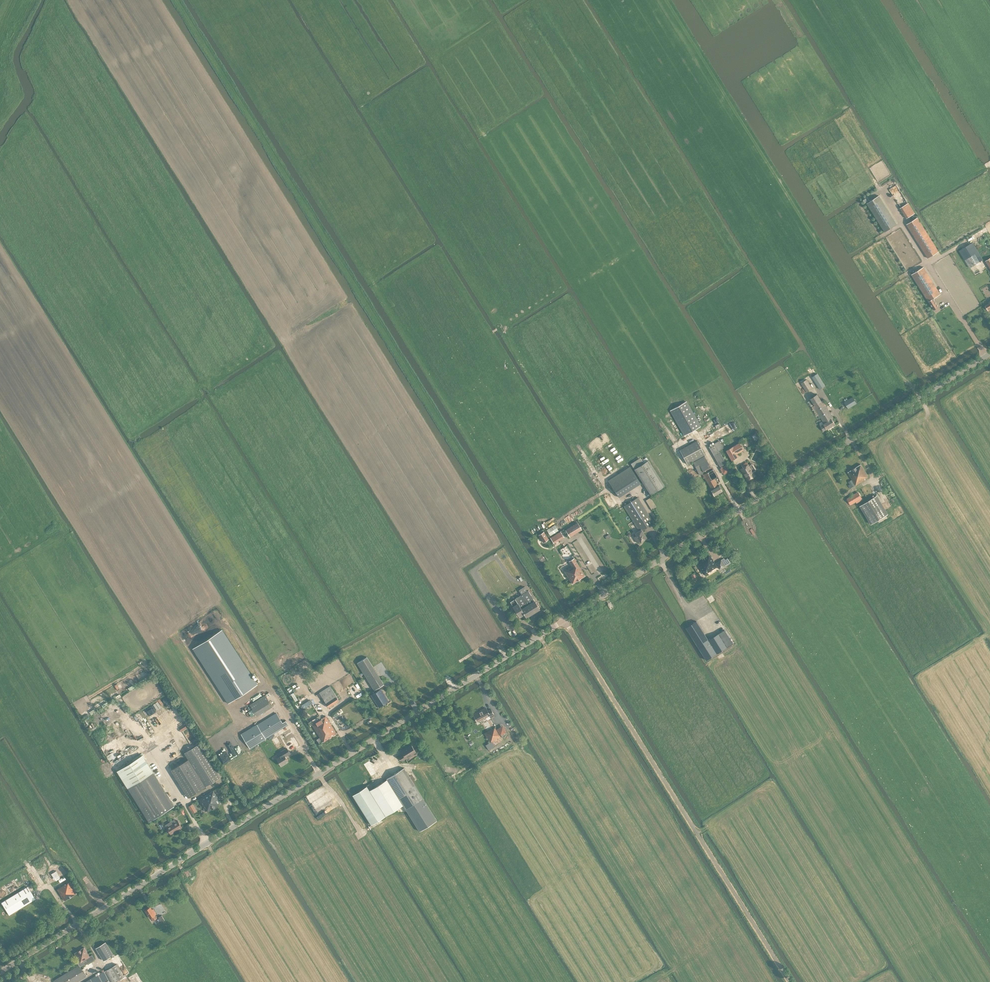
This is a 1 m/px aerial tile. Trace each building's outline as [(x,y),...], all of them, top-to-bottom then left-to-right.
[(901,207),(908,202),(897,184),(889,188),(901,207)] [(879,195),(867,203),(885,232),(897,224),(879,195)] [(908,203),(900,208),(907,218),(915,213),(908,203)] [(928,257),(939,251),(917,217),(907,224),(928,257)] [(972,242),(959,250),(970,268),(983,260),(972,242)] [(923,267),(912,274),(929,301),(934,310),(939,306),(934,298),(940,294),(923,267)] [(986,299),(979,288),(971,292),(978,303),(986,299)] [(825,385),(817,373),(812,376),(819,388),(820,389),(825,385)] [(807,379),(801,383),(807,392),(812,389),(807,379)] [(817,394),(810,398),(814,405),(812,407),(816,414),(818,413),(824,423),(824,424),(821,426),(823,431),(827,429),(835,423),(833,419),(834,419),(822,400),(821,401),(817,394)] [(856,403),(852,396),(844,402),(848,408),(856,403)] [(670,410),(677,422),(684,435),(701,426),(694,413),(687,401),(670,410)] [(697,440),(680,450),(687,464),(705,454),(697,440)] [(720,466),(726,463),(719,450),(724,448),(720,440),(709,446),(720,466)] [(726,450),(732,460),(738,456),(737,453),(743,449),(739,442),(726,450)] [(717,476),(713,468),(712,469),(704,455),(693,462),(700,475),(702,473),(703,474),(711,489),(714,496),(722,491),(719,485),(718,485),(717,483),(714,478),(717,476)] [(653,494),(666,486),(650,461),(636,469),(653,494)] [(720,467),(724,474),(730,470),(726,463),(720,467)] [(748,464),(740,469),(747,480),(755,475),(753,472),(755,470),(756,469),(753,464),(751,463),(749,465),(748,464)] [(848,472),(856,485),(865,479),(865,478),(868,476),(861,464),(848,472)] [(606,466),(601,468),(605,475),(609,472),(606,466)] [(619,497),(641,483),(630,466),(608,480),(619,497)] [(858,492),(847,498),(850,504),(853,503),(855,501),(856,503),(862,499),(858,492)] [(624,506),(639,530),(635,533),(636,535),(634,537),(637,542),(640,541),(647,537),(642,530),(654,523),(638,497),(624,506)] [(651,497),(646,500),(652,509),(657,506),(651,497)] [(875,497),(860,506),(871,524),(886,515),(882,508),(875,497)] [(577,522),(565,530),(570,537),(582,529),(577,522)] [(555,525),(547,530),(550,535),(558,530),(555,525)] [(560,531),(550,537),(554,543),(564,537),(560,531)] [(549,539),(544,532),(539,535),(544,542),(549,539)] [(696,561),(704,574),(717,567),(709,554),(696,561)] [(575,558),(569,561),(572,566),(565,571),(572,583),(585,575),(575,558)] [(721,559),(716,563),(720,569),(725,566),(727,564),(725,560),(722,561),(721,559)] [(513,606),(519,617),(524,614),(526,617),(540,609),(534,600),(528,590),(527,591),(524,586),(519,589),(522,594),(515,598),(514,597),(511,598),(512,600),(510,601),(513,606)] [(687,626),(685,627),(695,642),(706,660),(722,650),(733,643),(724,629),(708,640),(696,620),(687,626)] [(223,629),(193,648),(228,703),(258,684),(223,629)] [(367,657),(357,663),(374,690),(379,687),(384,684),(367,657)] [(339,700),(330,685),(319,692),(329,707),(339,700)] [(376,692),(371,695),(379,707),(389,701),(381,689),(380,690),(379,687),(374,690),(376,692)] [(295,701),(299,699),(294,691),(290,694),(295,701)] [(250,704),(256,715),(264,710),(265,711),(273,706),(266,694),(250,704)] [(304,708),(314,702),(311,698),(302,704),(304,708)] [(156,723),(169,717),(161,701),(148,707),(156,723)] [(294,704),(299,711),(303,708),(299,701),(294,704)] [(474,714),(478,722),(490,715),(491,717),(495,715),(491,709),(488,711),(486,707),(474,714)] [(116,710),(119,717),(124,715),(120,708),(116,710)] [(265,738),(289,724),(287,720),(283,722),(277,712),(257,724),(241,734),(250,748),(266,738),(265,738)] [(337,733),(325,715),(312,724),(323,742),(337,733)] [(492,728),(484,733),(490,741),(490,742),(492,741),(497,738),(501,736),(495,727),(492,729),(492,728)] [(315,747),(308,736),(304,739),(310,750),(315,747)] [(189,759),(171,769),(188,797),(220,777),(199,743),(184,752),(189,759)] [(404,754),(400,757),(402,760),(408,756),(409,757),(413,755),(412,754),(416,752),(411,745),(402,751),(404,754)] [(283,754),(277,757),(281,765),(288,761),(285,756),(287,754),(288,754),(290,753),(286,748),(281,751),(283,754)] [(133,760),(118,770),(125,781),(149,820),(174,805),(143,754),(139,757),(137,755),(132,759),(133,760)] [(367,786),(353,795),(371,824),(403,804),(421,832),(437,821),(404,767),(387,778),(387,779),(369,790),(367,786)] [(213,790),(199,799),(204,807),(204,808),(205,810),(206,810),(206,811),(221,803),(220,802),(221,801),(219,799),(218,799),(213,790)] [(168,823),(165,824),(167,827),(171,834),(182,827),(178,820),(176,821),(174,819),(168,823)] [(33,864),(27,868),(29,871),(31,870),(36,877),(40,875),(33,864)] [(51,873),(55,880),(60,877),(56,870),(51,873)] [(65,884),(58,889),(65,900),(76,893),(69,882),(65,885),(65,884)] [(27,886),(1,902),(9,915),(35,898),(27,886)] [(157,918),(155,914),(157,914),(153,908),(152,909),(150,906),(145,910),(150,918),(151,917),(153,920),(157,918)] [(101,944),(96,947),(104,960),(113,954),(105,942),(101,944)] [(84,947),(75,953),(80,961),(78,963),(79,965),(80,966),(84,964),(85,963),(83,961),(86,959),(88,963),(95,959),(92,954),(89,956),(84,947)] [(116,964),(104,971),(111,981),(114,981),(124,976),(116,964)] [(79,965),(54,980),(55,981),(76,981),(86,976),(79,965)] [(104,970),(85,981),(111,981),(104,970)]
